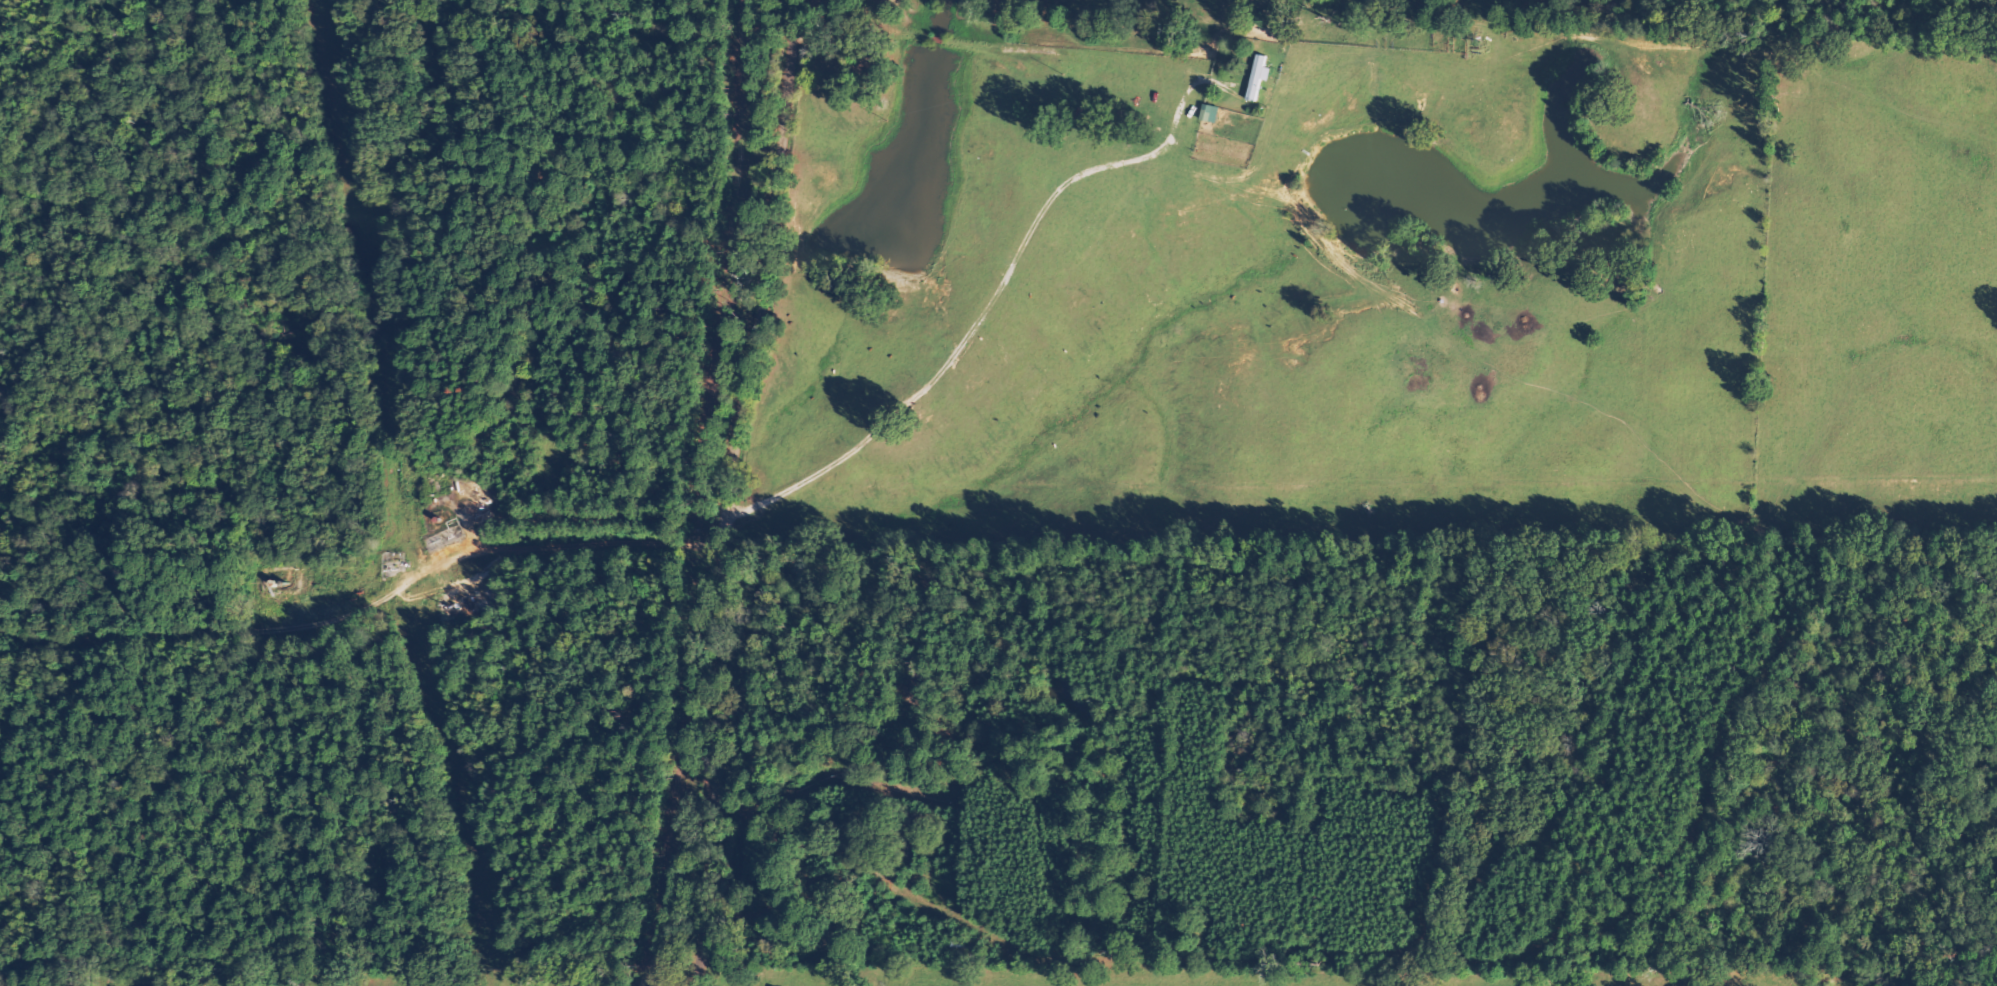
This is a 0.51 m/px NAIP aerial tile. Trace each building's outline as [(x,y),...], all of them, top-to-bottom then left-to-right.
[(1271,56),(1258,53),(1248,100),(1261,102),(1266,79),(1270,80),(1273,68),(1269,67),(1271,56)] [(1219,123),(1222,107),(1206,104),(1202,119),(1219,123)]
